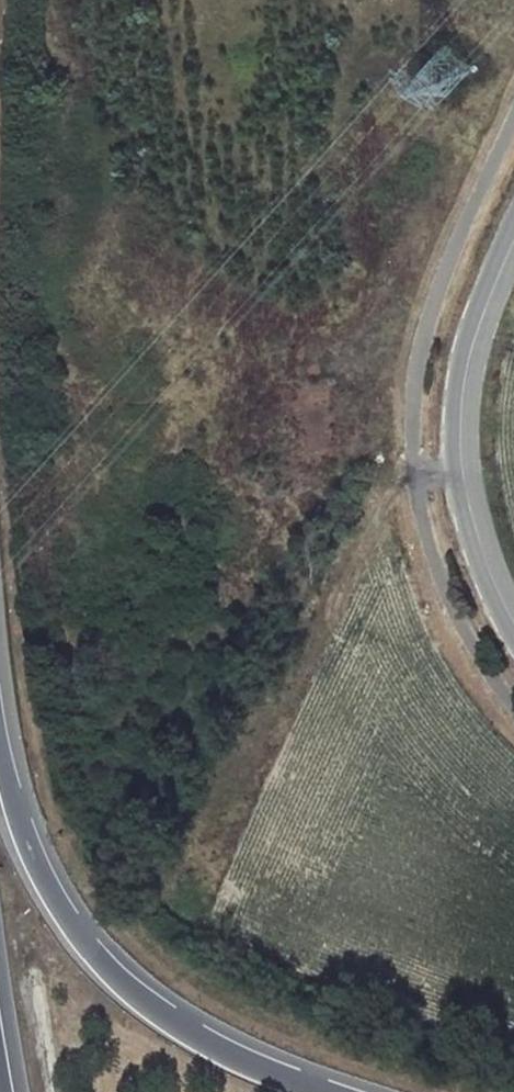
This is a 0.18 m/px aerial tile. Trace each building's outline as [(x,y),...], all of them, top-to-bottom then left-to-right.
[(450,45),(424,70),(447,95),(473,70),(450,45)]
